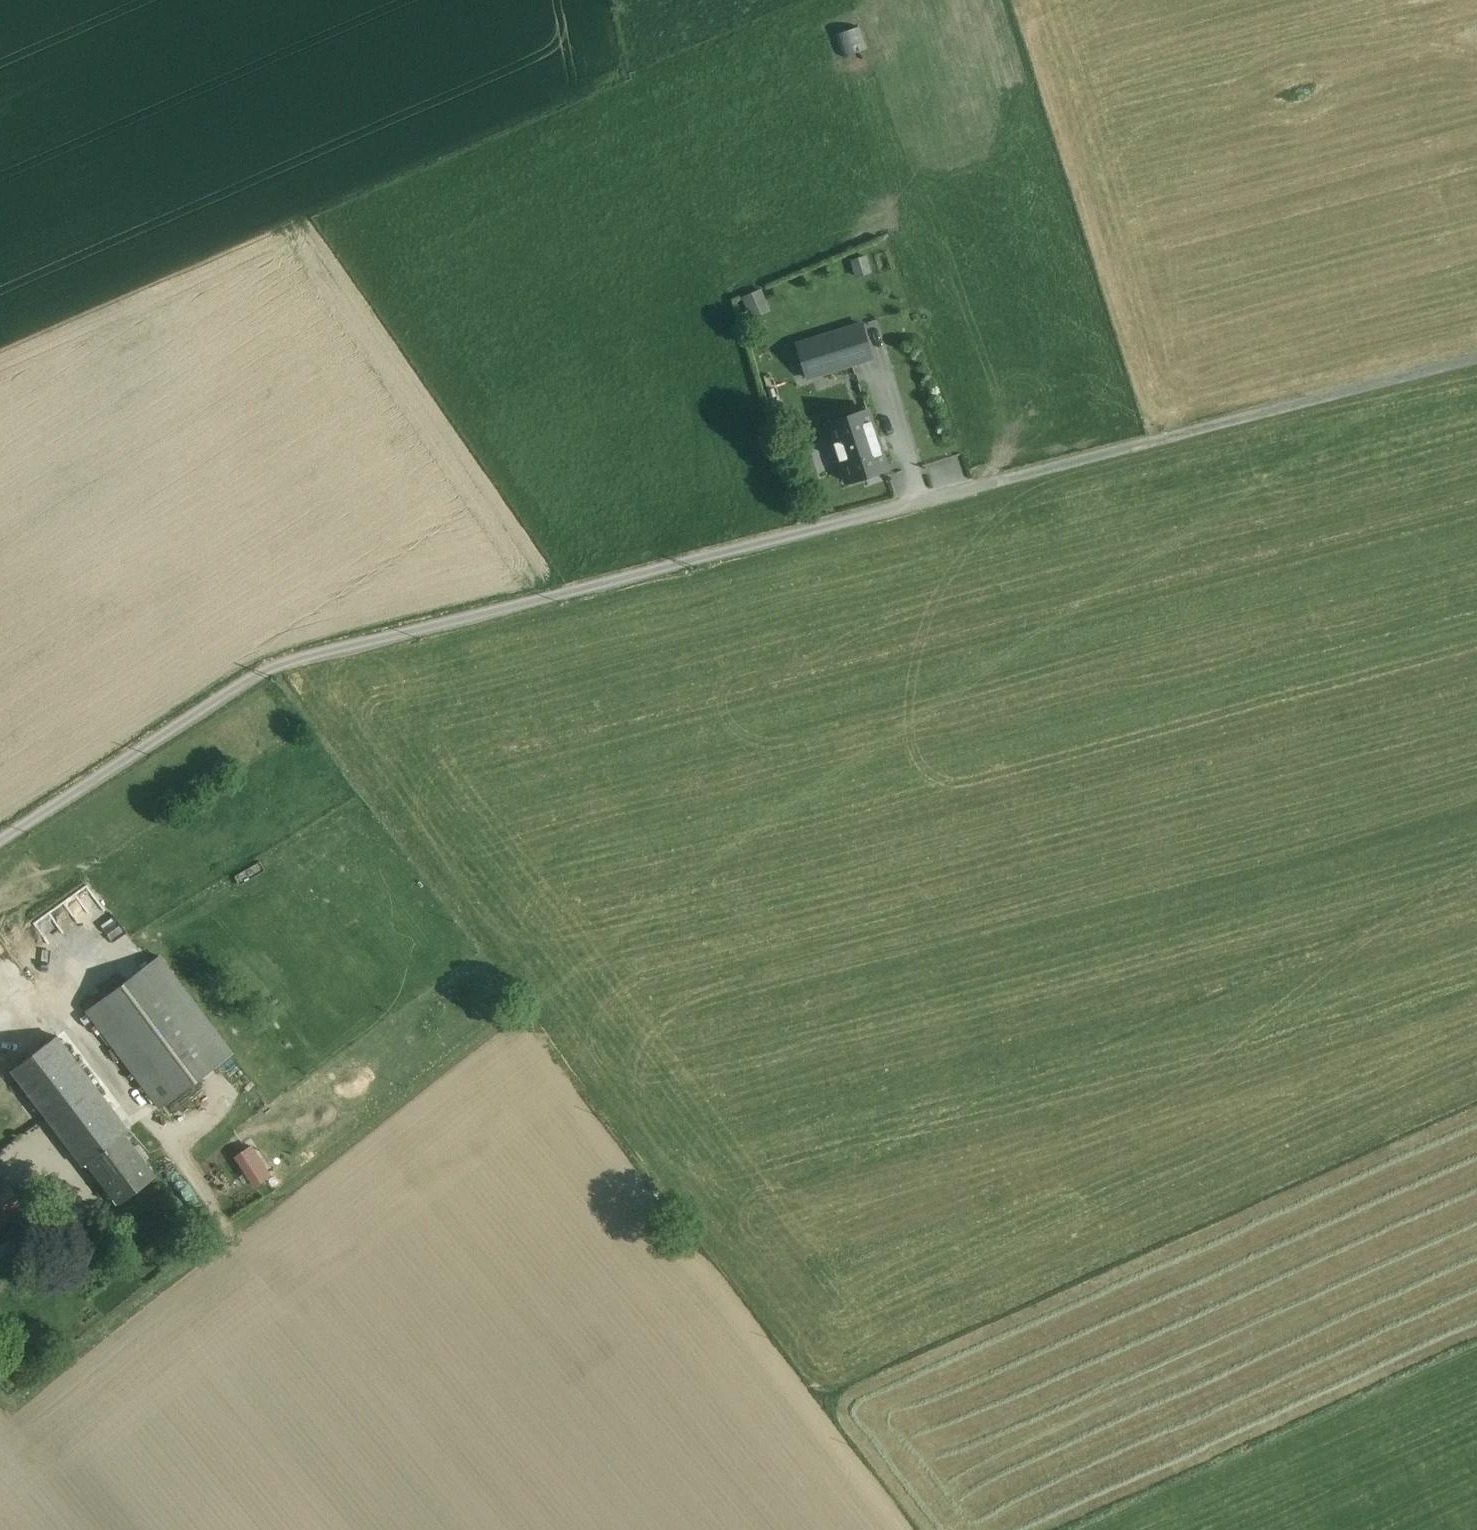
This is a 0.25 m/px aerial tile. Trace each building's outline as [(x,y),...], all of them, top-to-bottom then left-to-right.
[(766,289),(741,292),(744,318),(769,315),(766,289)] [(789,341),(800,380),(876,359),(865,320),(789,341)] [(895,469),(877,409),(832,423),(850,483),(895,469)] [(930,463),(937,487),(971,476),(964,452),(930,463)] [(163,960),(92,1011),(166,1112),(236,1061),(163,960)] [(63,1045),(19,1079),(123,1215),(167,1182),(63,1045)] [(248,1186),(269,1178),(254,1142),(233,1151),(248,1186)] [(36,1180),(16,1161),(0,1177),(0,1216),(36,1180)]
